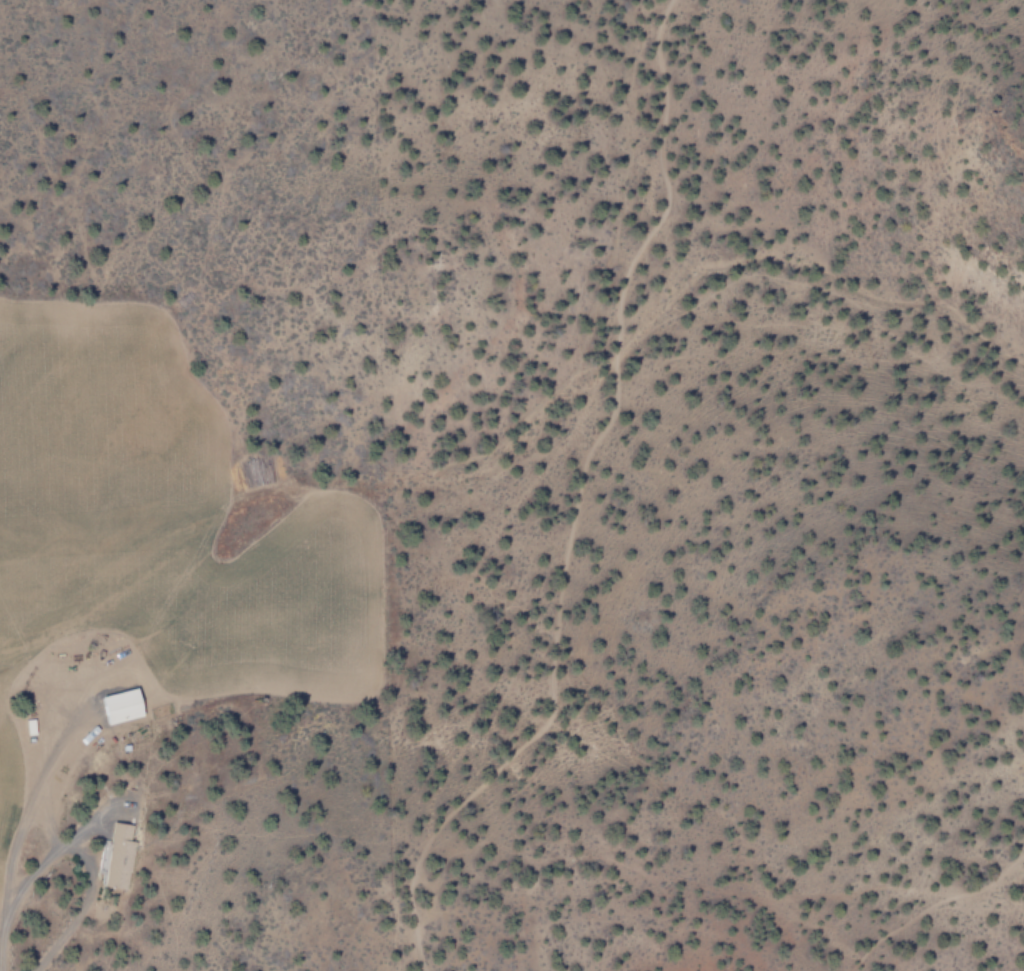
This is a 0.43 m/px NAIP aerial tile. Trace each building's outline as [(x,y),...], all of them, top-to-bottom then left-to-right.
[(95,694),(100,723),(139,716),(134,688),(95,694)] [(101,885),(128,889),(135,839),(133,838),(135,826),(110,822),(101,885)]
